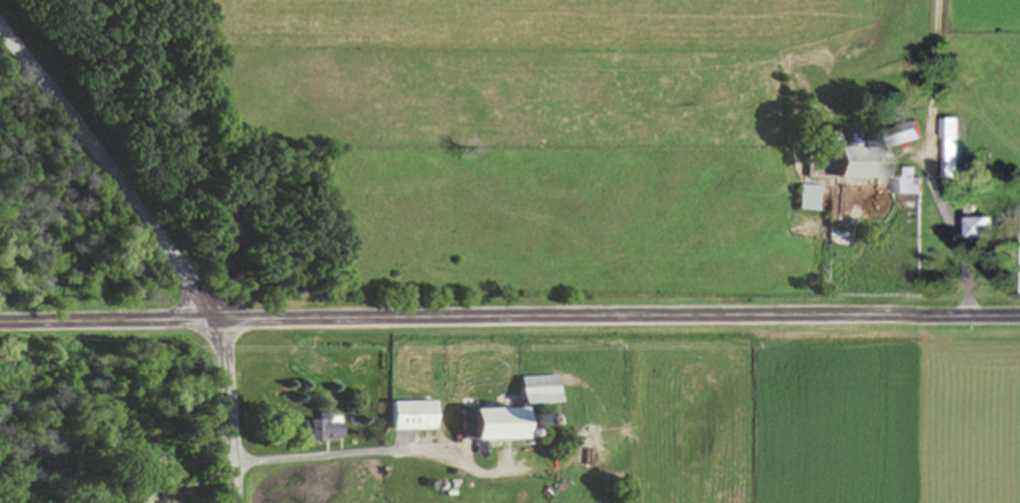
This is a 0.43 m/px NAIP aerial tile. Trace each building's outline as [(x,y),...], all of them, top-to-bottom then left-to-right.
[(962,117),(945,117),(945,177),(962,177),(962,117)] [(888,149),(924,138),(919,120),(882,131),(888,149)] [(832,180),(881,180),(881,148),(832,148),(832,180)] [(895,194),(925,194),(925,184),(917,184),(917,176),(895,176),(895,194)] [(815,210),(815,186),(799,186),(799,210),(815,210)] [(994,217),(971,217),(971,241),(994,241),(994,217)] [(521,377),(521,406),(558,406),(558,377),(521,377)] [(437,403),(392,403),(392,431),(437,431),(437,403)] [(523,410),(471,410),(471,442),(523,442),(523,410)] [(302,442),(340,442),(340,415),(319,415),(319,420),(302,420),(302,442)]
